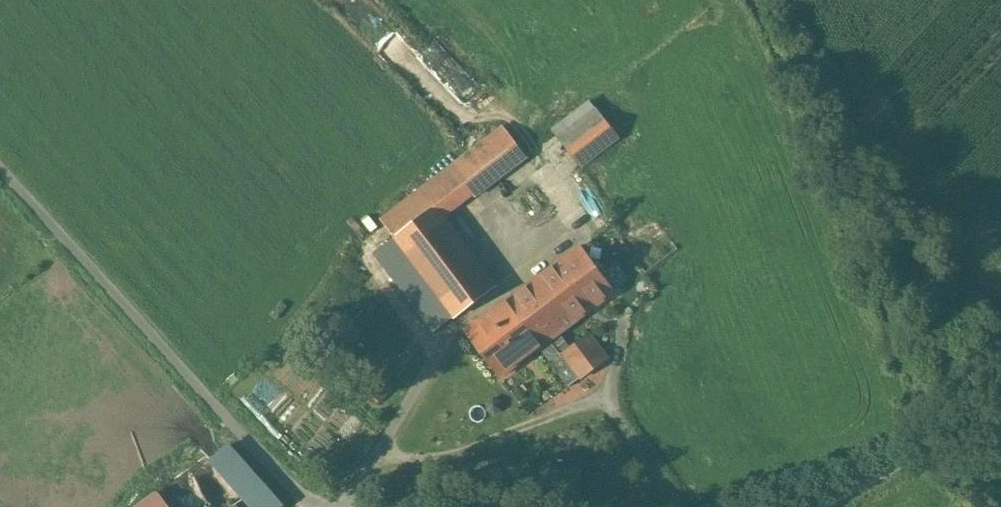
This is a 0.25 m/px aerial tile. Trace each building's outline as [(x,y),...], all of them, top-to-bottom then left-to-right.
[(460,93),(476,92),(475,82),(459,82),(460,93)] [(590,101),(552,130),(564,145),(601,116),(590,101)] [(601,116),(564,145),(580,166),(618,136),(601,116)] [(494,286),(441,215),(471,192),(474,196),(526,156),(516,144),(515,145),(501,127),(380,219),(394,237),(454,316),(494,286)] [(454,316),(394,237),(374,252),(434,331),(454,316)] [(580,246),(506,301),(540,346),(613,291),(580,246)] [(505,299),(464,330),(499,376),(540,346),(506,301),(505,299)] [(587,335),(562,353),(581,377),(605,359),(587,335)] [(581,377),(562,353),(550,362),(568,387),(581,377)] [(227,445),(211,460),(252,506),(278,506),(280,505),(227,445)] [(137,506),(168,506),(157,492),(137,506)]
